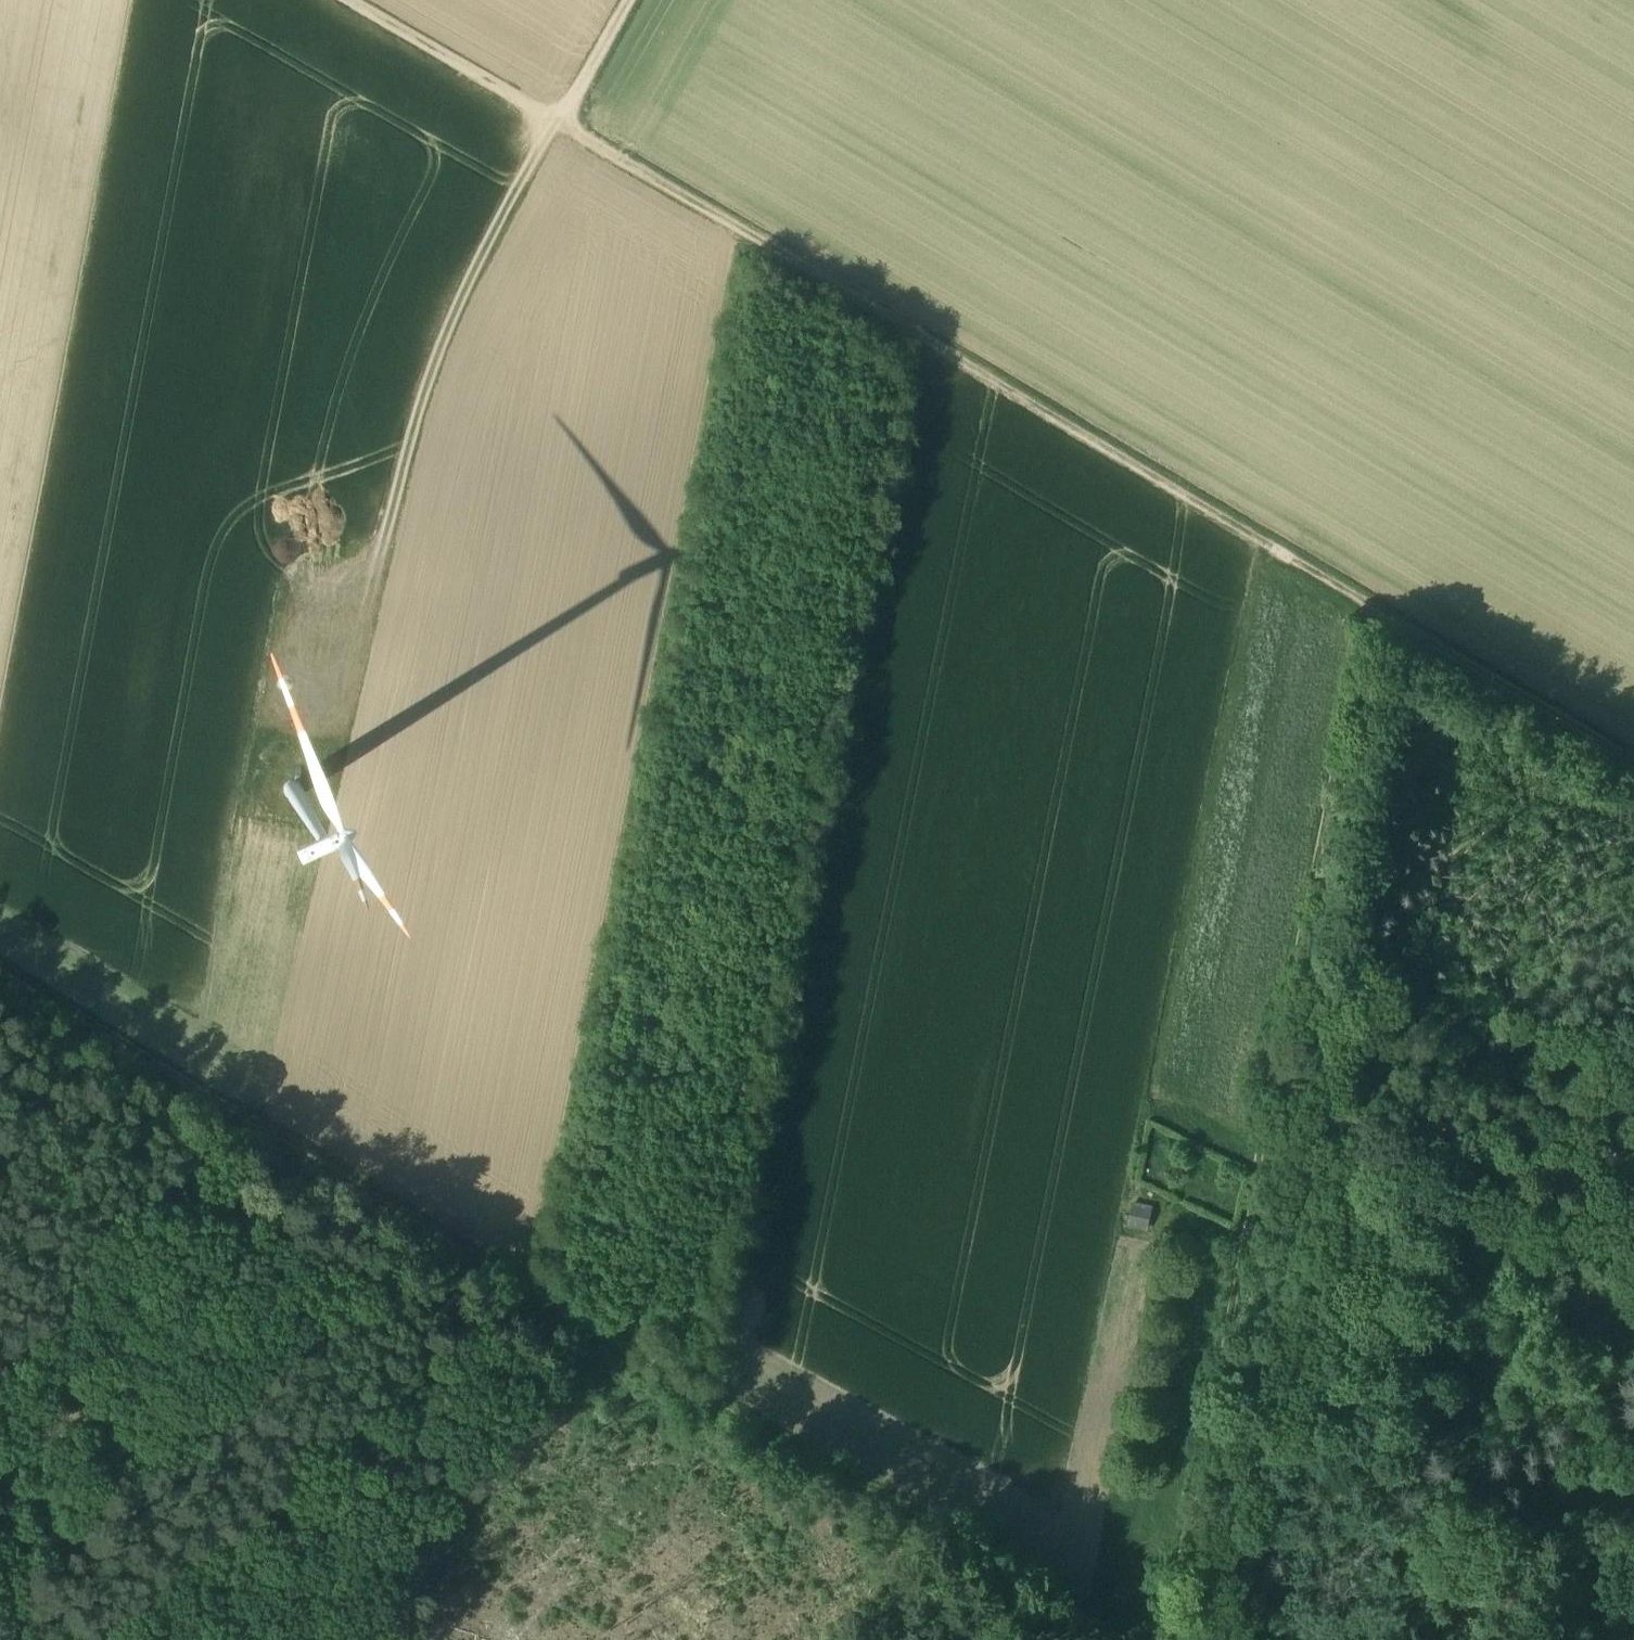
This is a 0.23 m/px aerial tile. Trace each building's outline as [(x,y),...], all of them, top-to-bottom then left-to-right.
[(1149,1227),(1154,1203),(1132,1198),(1127,1223),(1149,1227)]
